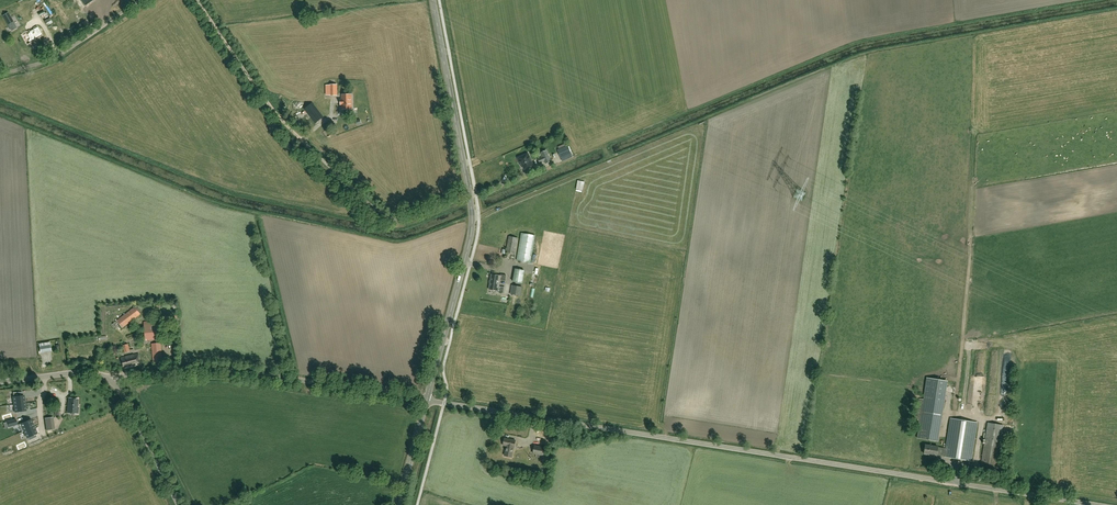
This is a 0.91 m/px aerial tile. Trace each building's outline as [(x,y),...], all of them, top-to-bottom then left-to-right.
[(57,10),(54,0),(39,0),(23,6),(28,20),(57,10)] [(79,19),(91,11),(86,5),(75,12),(79,19)] [(8,12),(3,15),(9,26),(12,31),(17,28),(14,23),(8,12)] [(43,36),(37,26),(27,31),(21,34),(27,45),(43,36)] [(340,100),(340,105),(341,105),(342,105),(342,109),(343,109),(343,113),(348,113),(348,109),(352,109),(351,95),(342,95),(342,99),(341,99),(341,100),(340,100)] [(315,123),(323,117),(312,103),(304,109),(315,123)] [(561,158),(571,154),(568,145),(557,150),(561,158)] [(550,161),(546,150),(541,152),(543,156),(538,159),(539,163),(545,161),(545,163),(550,161)] [(524,158),(524,155),(518,158),(519,160),(521,165),(522,165),(524,169),(533,166),(529,156),(524,158)] [(530,263),(535,235),(522,233),(517,260),(530,263)] [(515,254),(518,238),(509,236),(506,253),(515,254)] [(515,266),(513,280),(518,281),(519,278),(522,278),(524,267),(515,266)] [(505,281),(506,275),(500,274),(500,276),(491,274),(489,289),(498,291),(498,292),(503,293),(504,287),(499,286),(500,280),(505,281)] [(514,281),(512,291),(521,292),(522,283),(514,281)] [(122,328),(140,314),(135,307),(117,321),(122,328)] [(146,340),(163,338),(161,320),(144,322),(146,340)] [(40,352),(52,350),(51,342),(38,344),(40,352)] [(153,363),(163,362),(161,343),(152,344),(153,363)] [(138,361),(137,358),(139,358),(139,354),(121,358),(124,369),(141,365),(140,361),(138,361)] [(943,406),(947,378),(937,377),(934,401),(930,401),(930,403),(933,403),(933,410),(938,410),(939,405),(943,406)] [(13,392),(15,404),(25,403),(24,395),(22,396),(22,392),(13,392)] [(78,399),(69,398),(68,413),(78,414),(78,407),(77,407),(78,399)] [(15,404),(14,404),(15,412),(26,411),(25,403),(15,404)] [(971,461),(977,422),(950,418),(946,448),(938,447),(925,445),(924,454),(932,455),(931,457),(936,458),(937,454),(945,456),(944,457),(971,461)] [(25,431),(33,427),(30,420),(19,425),(22,432),(25,431)] [(996,469),(996,465),(1003,425),(988,423),(981,466),(996,469)] [(25,431),(29,441),(37,437),(36,434),(37,434),(33,427),(25,431)] [(514,447),(515,440),(504,438),(503,445),(506,446),(505,450),(506,450),(504,456),(512,457),(514,447)] [(543,456),(545,447),(534,445),(533,454),(543,456)]
